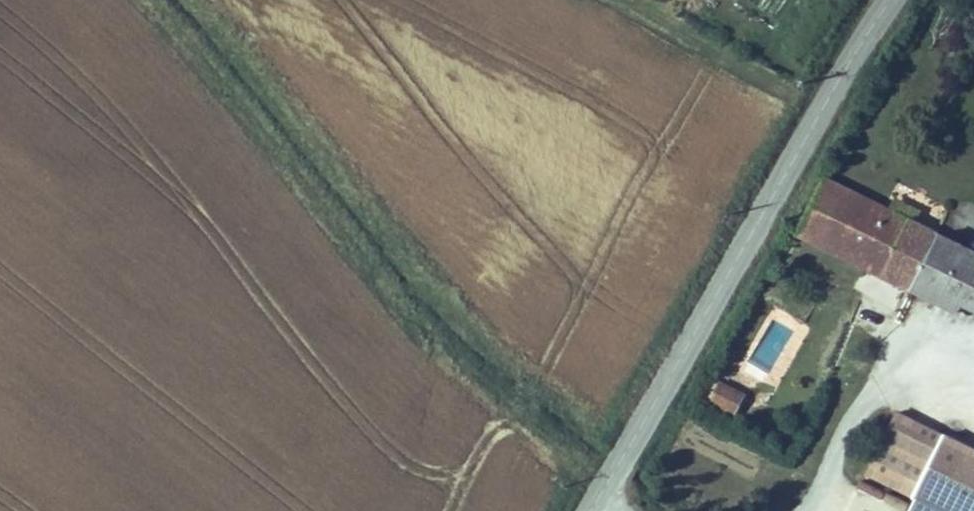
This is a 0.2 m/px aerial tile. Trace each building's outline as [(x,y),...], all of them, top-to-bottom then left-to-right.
[(822,173),(792,232),(958,315),(963,305),(973,311),(973,249),(822,173)] [(746,397),(719,383),(709,403),(735,417),(746,397)] [(944,434),(895,410),(856,490),(899,510),(906,510),(944,434)] [(944,434),(906,510),(973,510),(973,449),(944,434)]
